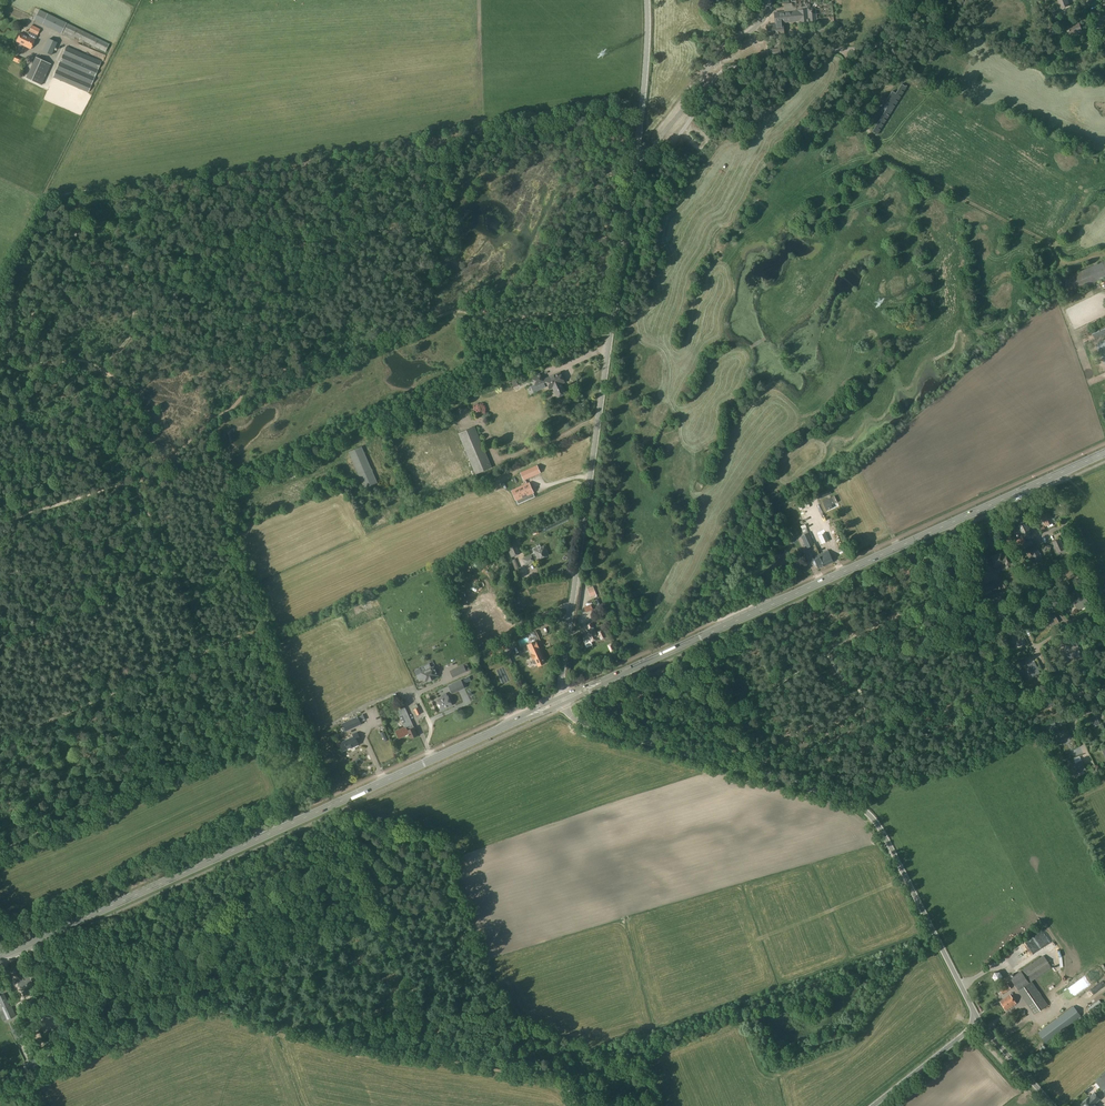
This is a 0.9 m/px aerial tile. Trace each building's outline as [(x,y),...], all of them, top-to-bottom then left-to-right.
[(833,1),(834,1),(833,0),(785,0),(785,1),(779,2),(779,4),(784,4),(784,10),(801,9),(801,10),(806,10),(806,8),(813,7),(813,6),(818,5),(818,3),(833,1)] [(784,10),(784,11),(780,12),(780,13),(775,14),(776,25),(767,26),(768,35),(773,34),(778,34),(783,34),(782,24),(778,25),(778,23),(801,21),(801,22),(806,21),(806,25),(813,24),(813,21),(835,18),(833,1),(818,3),(818,5),(813,6),(813,7),(806,8),(806,10),(801,10),(801,9),(784,10)] [(105,51),(109,43),(39,9),(33,19),(74,39),(75,36),(105,51)] [(1099,26),(1104,24),(1104,14),(1096,17),(1099,26)] [(1071,24),(1071,25),(1067,27),(1070,35),(1082,31),(1079,21),(1071,24)] [(37,35),(40,29),(32,25),(29,31),(37,35)] [(31,49),(35,40),(20,33),(16,41),(20,43),(20,44),(31,49)] [(52,55),(58,42),(49,38),(43,50),(52,55)] [(87,92),(100,62),(67,47),(53,76),(87,92)] [(41,84),(51,63),(36,57),(27,77),(41,84)] [(906,87),(901,84),(896,94),(892,91),(886,101),(890,103),(872,132),(877,134),(906,87)] [(1064,278),(1070,292),(1104,278),(1104,261),(1064,278)] [(1095,339),(1104,335),(1104,321),(1090,328),(1095,339)] [(1096,344),(1104,365),(1104,340),(1096,344)] [(637,352),(633,355),(637,360),(641,356),(637,352)] [(543,383),(543,384),(545,383),(541,372),(532,377),(536,386),(543,383)] [(565,383),(561,373),(545,379),(549,389),(552,388),(557,398),(566,394),(562,384),(565,383)] [(520,390),(522,393),(533,388),(532,385),(520,390)] [(492,467),(475,426),(458,433),(475,474),(492,467)] [(536,434),(536,441),(546,441),(546,435),(547,435),(547,431),(538,431),(538,434),(536,434)] [(349,452),(364,488),(377,483),(361,447),(349,452)] [(521,472),(524,480),(528,478),(540,473),(537,465),(525,471),(521,472)] [(531,493),(533,492),(529,484),(513,491),(516,499),(517,499),(518,501),(533,495),(531,493)] [(852,486),(844,490),(849,502),(857,498),(852,486)] [(869,490),(862,494),(867,504),(874,500),(869,490)] [(835,497),(823,503),(827,512),(833,510),(833,508),(832,506),(838,504),(837,502),(835,497)] [(1048,525),(1054,522),(1049,512),(1043,515),(1048,525)] [(826,516),(807,524),(811,534),(830,527),(826,516)] [(1026,523),(1019,526),(1012,529),(1015,534),(1020,531),(1022,537),(1031,533),(1026,523)] [(808,533),(801,536),(806,547),(814,544),(808,533)] [(505,542),(511,557),(520,553),(517,546),(518,546),(514,538),(505,542)] [(1066,548),(1061,538),(1054,542),(1059,552),(1066,548)] [(533,549),(535,554),(532,555),(523,558),(525,565),(534,561),(534,560),(537,558),(537,559),(548,555),(544,545),(533,549)] [(821,546),(817,548),(819,554),(824,565),(833,561),(830,554),(831,553),(829,548),(822,550),(821,546)] [(1043,559),(1039,549),(1032,552),(1036,562),(1043,559)] [(1001,552),(990,557),(996,571),(1000,569),(998,564),(1005,562),(1006,564),(1010,562),(1007,554),(1003,555),(1002,553),(1001,552)] [(818,568),(824,565),(819,554),(813,556),(815,560),(814,561),(813,562),(814,564),(816,565),(817,564),(818,568)] [(1071,566),(1063,569),(1066,578),(1074,575),(1071,566)] [(1033,592),(1042,588),(1038,580),(1029,584),(1033,592)] [(981,596),(996,589),(992,582),(978,589),(981,596)] [(356,600),(356,608),(371,607),(370,599),(356,600)] [(1073,601),(1077,610),(1085,607),(1082,599),(1080,599),(1073,601)] [(1004,601),(996,604),(1000,613),(1007,610),(1004,601)] [(593,609),(591,604),(584,607),(586,612),(593,609)] [(1051,626),(1059,622),(1054,613),(1046,617),(1051,626)] [(585,625),(587,629),(590,628),(591,631),(582,635),(584,640),(589,638),(590,641),(600,637),(601,639),(606,637),(603,630),(596,633),(594,629),(593,627),(594,626),(592,622),(585,625)] [(431,628),(419,633),(421,638),(433,634),(431,628)] [(1102,631),(1094,634),(1097,643),(1104,641),(1104,639),(1102,631)] [(284,643),(291,640),(288,634),(286,635),(287,637),(282,639),(284,643)] [(1025,642),(1021,634),(1014,637),(1017,645),(1025,642)] [(491,656),(508,648),(505,640),(487,648),(491,656)] [(538,666),(545,663),(538,647),(539,647),(536,641),(535,642),(535,641),(527,644),(531,653),(531,654),(533,659),(535,658),(538,666)] [(1064,646),(1066,655),(1079,652),(1077,643),(1064,646)] [(1040,673),(1034,661),(1027,665),(1029,668),(1028,668),(1032,677),(1040,673)] [(421,673),(417,675),(419,680),(423,678),(425,681),(428,680),(428,681),(435,678),(435,677),(438,675),(434,666),(431,668),(429,664),(424,666),(426,670),(421,672),(421,673)] [(450,671),(453,677),(466,671),(463,665),(450,671)] [(456,687),(458,690),(464,687),(461,680),(449,686),(450,689),(456,687)] [(1081,680),(1073,684),(1077,693),(1085,689),(1081,680)] [(442,698),(437,701),(441,710),(452,705),(448,695),(447,696),(446,693),(441,696),(442,698)] [(1047,709),(1055,705),(1051,697),(1043,701),(1047,709)] [(412,706),(417,715),(421,713),(417,704),(412,706)] [(404,706),(397,709),(400,716),(403,715),(406,722),(404,723),(405,726),(395,731),(398,738),(409,734),(411,738),(417,735),(412,723),(404,706)] [(363,715),(358,717),(358,716),(341,723),(345,731),(361,724),(360,722),(365,719),(363,715)] [(1088,719),(1091,727),(1100,724),(1096,716),(1095,716),(1094,716),(1088,719)] [(1058,730),(1062,740),(1069,737),(1065,727),(1058,730)] [(357,740),(360,738),(357,732),(352,734),(353,737),(340,743),(343,750),(350,747),(351,748),(359,744),(357,740)] [(1082,771),(1077,762),(1069,765),(1073,774),(1082,771)] [(1019,947),(1028,957),(1049,939),(1040,929),(1019,947)] [(1050,955),(1056,953),(1055,944),(1048,945),(1050,955)] [(1043,955),(1010,978),(1034,1013),(1047,1004),(1031,981),(1052,967),(1043,955)] [(17,974),(22,987),(29,984),(24,971),(17,974)] [(995,981),(1000,981),(1002,976),(999,972),(994,972),(992,977),(995,981)] [(1094,986),(1097,990),(1104,985),(1101,981),(1094,986)] [(999,989),(1000,991),(999,992),(1000,993),(1001,993),(1002,994),(1011,989),(1008,984),(999,989)] [(3,1010),(7,1020),(15,1016),(11,1006),(9,1007),(3,994),(0,996),(0,1003),(3,1010)] [(1000,1001),(1006,1010),(1016,1004),(1010,994),(1000,1001)] [(1099,999),(1088,1008),(1091,1013),(1102,1004),(1099,999)] [(1045,1042),(1080,1016),(1073,1007),(1039,1032),(1045,1042)] [(998,1019),(1004,1015),(1001,1011),(995,1015),(998,1019)] [(1095,1081),(1104,1092),(1104,1072),(1095,1081)] [(1084,1105),(1098,1105),(1094,1102),(1099,1098),(1095,1093),(1082,1104),(1084,1105)]
